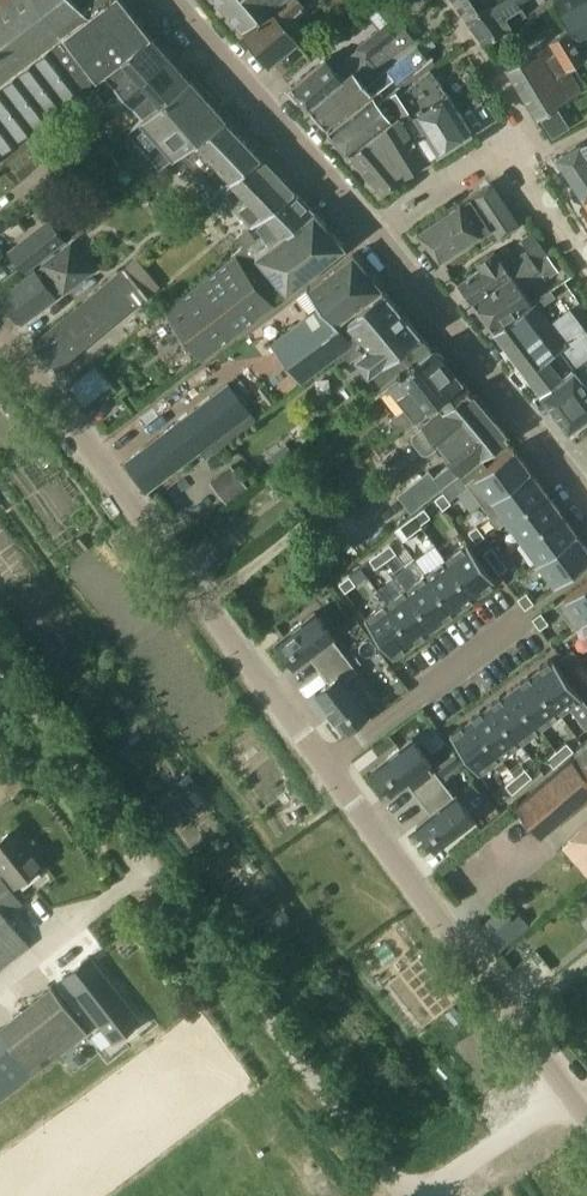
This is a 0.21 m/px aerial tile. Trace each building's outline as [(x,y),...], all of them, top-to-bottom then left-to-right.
[(121,0),(92,0),(0,71),(0,154),(64,104),(91,82),(97,78),(150,36),(121,0)] [(92,0),(0,0),(0,71),(92,0)] [(242,29),(276,0),(216,0),(242,29)] [(243,31),(269,63),(296,40),(280,22),(300,6),(301,7),(309,0),(280,0),(243,31)] [(495,0),(453,0),(465,18),(495,0)] [(465,18),(483,42),(485,41),(509,26),(509,24),(525,14),(518,4),(525,0),(495,0),(465,18)] [(585,56),(586,57),(586,0),(554,0),(566,26),(585,56)] [(291,87),(308,107),(343,76),(394,33),(384,22),(354,47),(355,49),(344,58),(346,61),(337,68),(326,56),(291,87)] [(308,107),(329,131),(377,91),(371,84),(365,89),(357,80),(376,65),(388,57),(393,64),(417,45),(412,39),(403,26),(394,33),(343,76),(308,107)] [(585,56),(566,26),(507,61),(537,112),(579,87),(567,67),(585,56)] [(91,82),(89,84),(97,95),(109,86),(106,83),(110,79),(113,83),(123,93),(126,90),(127,92),(169,57),(150,36),(97,78),(91,82)] [(418,45),(386,70),(394,80),(394,79),(396,81),(427,58),(418,45)] [(127,92),(146,116),(189,80),(169,57),(127,92)] [(414,142),(426,160),(471,132),(447,94),(430,68),(402,89),(398,93),(426,133),(414,142)] [(386,70),(371,84),(377,91),(378,93),(394,80),(386,70)] [(197,141),(223,119),(189,80),(146,116),(141,120),(164,145),(151,156),(160,167),(171,157),(195,139),(197,141)] [(89,84),(64,104),(80,125),(105,105),(97,95),(89,84)] [(396,115),(349,152),(382,193),(426,160),(414,142),(426,133),(398,93),(402,89),(400,86),(384,98),(387,102),(396,115)] [(387,102),(380,107),(375,100),(380,95),(378,93),(377,91),(329,131),(347,154),(349,152),(396,115),(387,102)] [(217,191),(261,156),(259,157),(223,119),(197,141),(182,153),(188,160),(189,159),(215,193),(217,191)] [(584,199),(586,197),(586,140),(578,144),(558,157),(584,199)] [(259,157),(217,191),(227,201),(236,211),(251,226),(255,222),(293,191),(291,190),(292,188),(284,179),(281,180),(259,157)] [(471,195),(472,197),(461,205),(460,203),(417,232),(439,259),(449,253),(451,256),(481,235),(493,228),(499,236),(518,223),(490,182),(471,195)] [(245,247),(236,254),(237,255),(244,265),(255,256),(314,212),(314,211),(294,190),(293,191),(255,222),(263,234),(255,239),(246,246),(245,247)] [(345,246),(314,212),(255,256),(287,293),(345,246)] [(49,221),(10,252),(24,271),(64,240),(49,221)] [(247,229),(237,237),(244,246),(245,247),(246,246),(255,239),(254,237),(247,229)] [(43,265),(36,270),(56,297),(63,291),(65,293),(94,270),(71,240),(42,264),(43,265)] [(458,284),(472,303),(534,262),(526,251),(511,261),(512,263),(505,267),(494,251),(476,264),(479,269),(458,284)] [(273,303),(244,265),(237,255),(165,311),(200,359),(273,303)] [(357,308),(382,288),(353,255),(307,289),(318,302),(314,306),(315,308),(271,345),(300,384),(333,360),(332,359),(353,344),(340,328),(360,312),(357,308)] [(534,263),(541,274),(545,280),(559,271),(547,255),(534,263)] [(541,274),(534,263),(534,262),(472,303),(491,328),(530,301),(520,287),(523,284),(524,286),(541,274)] [(57,369),(144,294),(124,269),(35,342),(57,369)] [(23,322),(56,297),(36,270),(2,296),(23,322)] [(354,360),(367,376),(420,334),(382,288),(357,308),(360,312),(340,328),(353,344),(332,359),(333,360),(340,370),(354,360)] [(540,392),(571,368),(586,356),(586,335),(569,312),(551,324),(535,302),(494,331),(540,392)] [(420,334),(367,376),(368,374),(379,388),(387,383),(405,406),(389,420),(398,431),(414,417),(415,417),(433,403),(460,381),(420,334)] [(540,392),(568,428),(586,413),(586,356),(571,368),(540,392)] [(96,365),(69,386),(84,405),(110,384),(96,365)] [(460,381),(433,403),(438,409),(447,421),(475,398),(460,381)] [(206,456),(255,418),(228,383),(125,462),(147,490),(200,449),(206,456)] [(447,421),(438,409),(420,424),(422,427),(412,434),(411,440),(421,454),(428,455),(439,446),(451,463),(434,477),(428,470),(396,495),(410,511),(479,456),(481,458),(507,437),(475,398),(447,421)] [(513,447),(465,483),(466,484),(469,487),(482,505),(481,505),(482,507),(483,506),(531,471),(530,469),(529,470),(521,458),(520,457),(517,453),(517,452),(516,452),(515,450),(514,449),(514,448),(513,447)] [(531,471),(483,506),(497,526),(545,491),(537,480),(537,479),(536,479),(533,475),(534,475),(533,474),(531,471)] [(211,482),(227,501),(236,494),(221,474),(211,482)] [(545,491),(497,526),(498,527),(507,520),(522,540),(560,512),(552,501),(553,500),(552,500),(549,496),(549,495),(548,495),(545,491)] [(443,493),(435,500),(442,510),(451,503),(443,493)] [(424,509),(414,516),(420,525),(430,517),(424,509)] [(560,512),(522,540),(537,561),(575,532),(568,522),(568,521),(567,521),(564,517),(564,516),(563,516),(560,512)] [(414,516),(399,527),(407,537),(421,527),(420,525),(414,516)] [(476,526),(468,532),(476,543),(484,537),(476,526)] [(537,561),(538,562),(554,583),(553,583),(554,584),(586,560),(586,548),(583,542),(583,541),(582,542),(579,538),(580,537),(579,537),(576,534),(577,533),(576,532),(575,532),(537,561)] [(466,544),(446,558),(474,596),(483,590),(484,591),(485,590),(484,589),(491,584),(492,585),(493,584),(492,583),(494,582),(495,581),(466,542),(465,543),(466,544)] [(436,544),(416,559),(426,573),(454,611),(474,596),(446,558),(436,544)] [(390,545),(379,552),(386,561),(396,553),(390,545)] [(492,547),(483,553),(491,564),(499,557),(492,547)] [(379,552),(369,560),(375,569),(386,561),(379,552)] [(499,557),(491,564),(499,574),(507,568),(499,557)] [(426,573),(405,588),(433,626),(454,611),(426,573)] [(354,585),(348,576),(338,584),(344,592),(354,585)] [(555,605),(556,606),(572,627),(571,627),(572,629),(583,621),(583,622),(586,619),(586,581),(555,605)] [(405,588),(385,603),(413,642),(433,626),(405,588)] [(524,590),(515,596),(523,607),(532,600),(524,590)] [(413,641),(384,603),(364,618),(392,657),(413,641)] [(314,612),(276,642),(295,666),(308,655),(318,669),(342,651),(331,637),(333,636),(314,612)] [(542,614),(533,620),(541,630),(549,624),(542,614)] [(573,650),(561,659),(570,670),(581,662),(573,650)] [(329,682),(315,693),(329,710),(345,731),(352,725),(368,712),(344,681),(357,671),(342,651),(318,669),(329,682)] [(531,673),(560,711),(581,696),(552,657),(531,673)] [(531,673),(511,688),(539,727),(560,711),(531,673)] [(511,688),(491,704),(519,742),(539,727),(511,688)] [(491,704),(470,719),(498,757),(519,742),(491,704)] [(478,772),(498,757),(470,719),(450,734),(478,772)] [(434,730),(420,741),(446,775),(461,764),(449,748),(434,730)] [(382,762),(374,768),(391,790),(392,792),(405,782),(418,798),(441,780),(429,764),(430,763),(428,760),(412,739),(382,762)] [(569,757),(512,805),(538,836),(586,794),(586,741),(569,757)] [(566,743),(557,751),(563,759),(573,751),(566,743)] [(557,751),(547,759),(554,767),(563,759),(557,751)] [(525,769),(515,777),(522,785),(531,777),(525,769)] [(515,777),(505,786),(512,793),(522,785),(515,777)] [(431,814),(417,825),(436,849),(440,845),(474,819),(455,795),(454,796),(441,780),(418,798),(431,814)] [(560,848),(586,879),(586,825),(560,848)] [(15,885),(44,862),(27,841),(24,843),(13,829),(0,839),(0,865),(15,885)] [(30,945),(6,916),(23,903),(0,874),(0,969),(30,945)] [(499,951),(518,935),(497,910),(478,926),(499,951)] [(140,1021),(89,957),(63,978),(113,1042),(140,1021)] [(86,1035),(50,985),(0,1020),(0,1097),(86,1035)]
